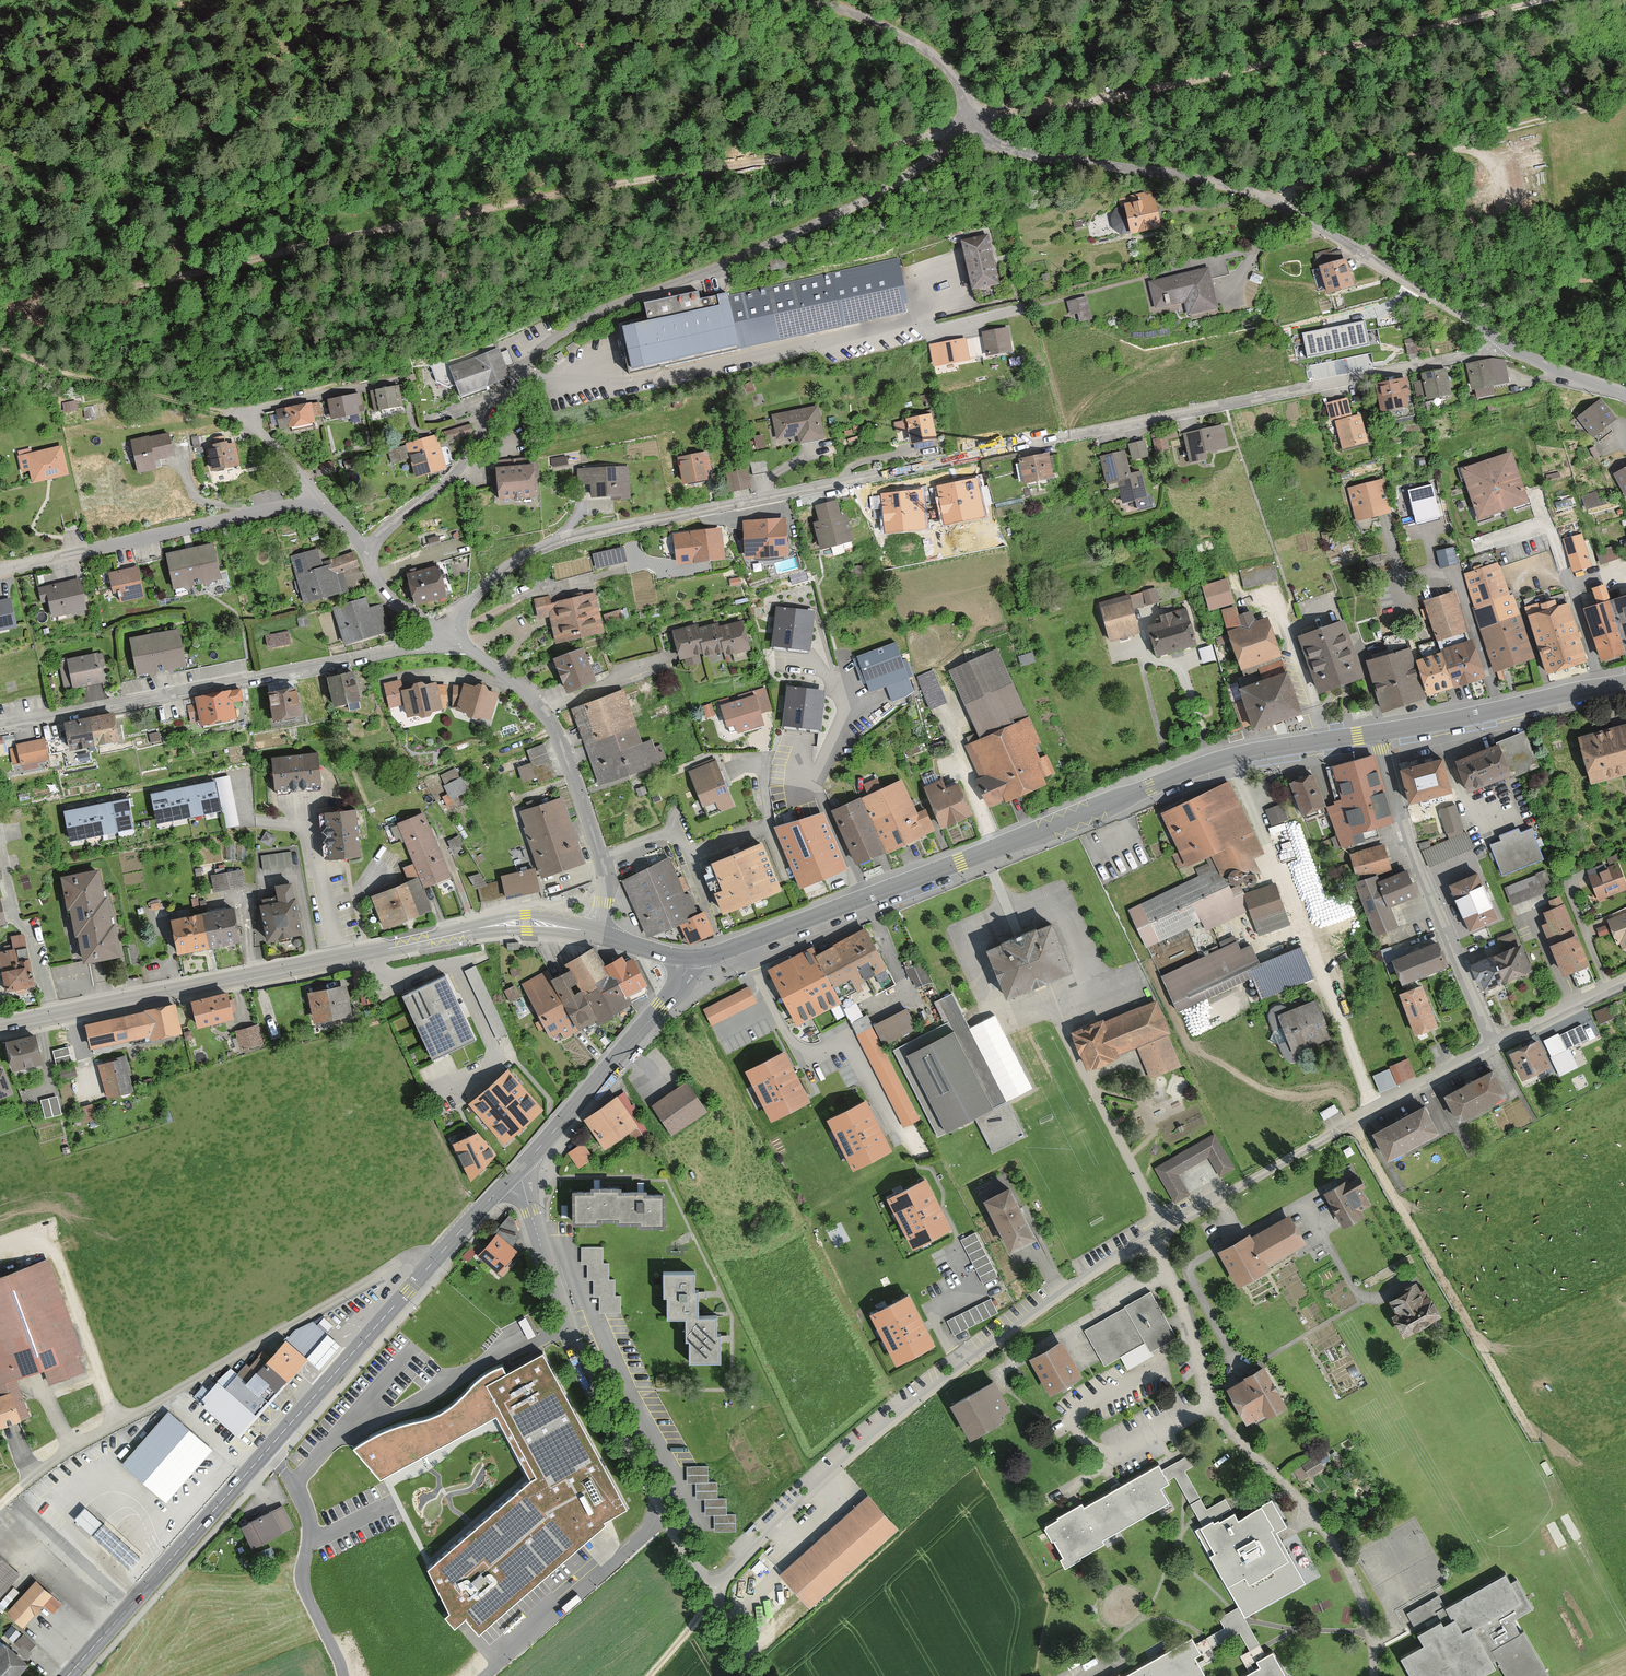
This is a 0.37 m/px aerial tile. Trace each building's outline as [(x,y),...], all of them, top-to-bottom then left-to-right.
[(1061,188),(1049,191),(1051,200),(1062,197),(1061,188)] [(1162,232),(1153,194),(1118,202),(1119,205),(1123,204),(1124,208),(1115,210),(1111,219),(1114,231),(1122,238),(1131,236),(1132,239),(1162,232)] [(1082,220),(1074,222),(1076,230),(1084,229),(1082,220)] [(1281,221),(1263,225),(1266,238),(1284,234),(1281,221)] [(990,236),(964,242),(970,267),(996,261),(990,236)] [(1316,257),(1329,300),(1356,292),(1347,263),(1333,267),(1329,253),(1316,257)] [(996,261),(970,267),(976,292),(1002,286),(996,261)] [(646,305),(650,323),(620,329),(630,372),(809,332),(807,324),(909,301),(902,268),(836,282),(834,275),(730,298),(730,295),(703,300),(702,293),(646,305)] [(1208,269),(1149,283),(1155,312),(1185,305),(1188,321),(1219,313),(1208,269)] [(1254,275),(1251,282),(1258,285),(1261,278),(1254,275)] [(1087,299),(1067,304),(1070,318),(1078,316),(1080,324),(1092,321),(1087,299)] [(1364,323),(1303,337),(1309,363),(1370,349),(1364,323)] [(1009,329),(983,334),(988,357),(1014,352),(1009,329)] [(966,337),(929,344),(933,366),(971,359),(966,337)] [(1407,346),(1411,361),(1420,359),(1419,353),(1431,351),(1430,346),(1419,348),(1418,343),(1407,346)] [(510,351),(502,354),(501,349),(482,356),(481,351),(456,360),(430,365),(437,383),(450,388),(456,385),(463,402),(491,391),(489,386),(513,377),(509,368),(515,365),(510,351)] [(562,353),(553,358),(558,368),(567,363),(562,353)] [(1492,361),(1467,366),(1473,391),(1485,389),(1486,392),(1511,386),(1505,362),(1505,358),(1492,361)] [(405,373),(408,380),(419,376),(416,369),(405,373)] [(1424,382),(1415,385),(1419,402),(1427,400),(1428,404),(1453,399),(1447,371),(1423,376),(1424,382)] [(1408,381),(1375,388),(1382,420),(1414,413),(1412,406),(1409,407),(1407,398),(1411,397),(1408,381)] [(400,387),(371,393),(375,413),(404,407),(400,387)] [(363,407),(361,395),(328,402),(332,422),(361,415),(360,408),(363,407)] [(64,402),(67,414),(82,410),(79,399),(64,402)] [(1327,406),(1331,423),(1353,418),(1348,400),(1327,406)] [(1601,402),(1580,420),(1601,445),(1614,434),(1609,428),(1618,421),(1601,402)] [(323,418),(320,403),(284,410),(288,430),(317,424),(316,419),(323,418)] [(819,407),(773,417),(778,441),(799,437),(801,446),(826,440),(819,407)] [(97,414),(98,421),(116,418),(115,412),(97,414)] [(908,425),(897,427),(900,443),(935,436),(933,427),(936,426),(934,416),(907,421),(908,425)] [(1368,418),(1336,426),(1343,454),(1368,447),(1362,423),(1369,421),(1368,418)] [(472,425),(445,433),(448,442),(475,434),(472,425)] [(1225,426),(1185,436),(1192,465),(1213,461),(1211,455),(1231,450),(1225,426)] [(132,443),(139,475),(158,471),(156,462),(175,458),(170,434),(132,443)] [(422,438),(423,441),(389,452),(393,466),(412,460),(417,476),(432,472),(433,475),(447,471),(447,469),(454,467),(448,447),(441,449),(436,434),(422,438)] [(764,436),(755,438),(758,450),(766,448),(764,436)] [(226,437),(214,440),(216,448),(207,450),(212,474),(241,468),(236,444),(228,445),(226,437)] [(1147,441),(1131,446),(1136,462),(1151,458),(1147,441)] [(1164,443),(1155,445),(1157,455),(1166,453),(1164,443)] [(21,467),(28,466),(33,485),(69,476),(62,447),(28,456),(27,451),(18,454),(21,467)] [(1127,452),(1101,459),(1107,481),(1118,479),(1132,475),(1127,452)] [(709,453),(680,460),(686,486),(711,481),(709,472),(713,471),(709,453)] [(1056,453),(1022,461),(1022,464),(1018,465),(1023,488),(1059,480),(1057,473),(1060,472),(1056,453)] [(1480,524),(1530,507),(1513,456),(1462,473),(1480,524)] [(362,462),(353,465),(355,471),(364,468),(362,462)] [(331,463),(316,467),(319,478),(334,474),(331,463)] [(498,470),(502,503),(538,499),(536,479),(541,479),(539,466),(498,470)] [(629,468),(579,471),(580,487),(592,486),(593,500),(613,498),(613,501),(631,500),(629,468)] [(748,470),(727,474),(731,494),(752,489),(748,470)] [(1614,477),(1625,500),(1625,471),(1614,477)] [(1143,473),(1132,475),(1118,479),(1124,504),(1149,498),(1143,473)] [(976,479),(937,486),(944,522),(983,515),(976,479)] [(1383,481),(1348,491),(1352,506),(1359,510),(1362,523),(1392,515),(1383,481)] [(1433,484),(1407,490),(1415,523),(1441,517),(1433,484)] [(921,489),(880,494),(885,533),(926,528),(921,489)] [(1602,492),(1584,497),(1587,509),(1606,503),(1602,492)] [(996,505),(997,510),(1024,504),(1023,499),(996,505)] [(816,508),(819,517),(841,511),(839,501),(816,508)] [(841,511),(819,517),(821,523),(815,524),(823,551),(857,541),(849,515),(843,516),(841,511)] [(62,516),(66,534),(80,530),(76,513),(62,516)] [(787,516),(743,519),(746,557),(790,553),(787,516)] [(459,526),(419,537),(423,550),(463,539),(459,526)] [(722,529),(675,535),(679,564),(697,561),(697,566),(727,562),(722,529)] [(1330,533),(1323,535),(1324,541),(1332,539),(1330,533)] [(318,534),(311,537),(313,542),(320,539),(318,534)] [(214,546),(167,556),(175,592),(184,590),(190,593),(193,588),(196,588),(198,595),(209,593),(216,597),(229,595),(233,590),(230,578),(221,579),(214,546)] [(1586,546),(1566,552),(1573,575),(1593,569),(1586,546)] [(625,548),(594,556),(598,571),(629,563),(625,548)] [(1453,550),(1438,554),(1442,570),(1457,566),(1453,550)] [(291,559),(296,577),(333,566),(331,561),(323,563),(319,551),(291,559)] [(333,566),(296,577),(305,605),(344,593),(338,575),(360,568),(356,553),(331,561),(333,566)] [(552,568),(556,583),(595,572),(591,557),(552,568)] [(1243,572),(1248,590),(1279,581),(1274,564),(1243,572)] [(868,565),(851,570),(854,580),(871,575),(868,565)] [(1472,609),(1480,632),(1519,618),(1513,602),(1517,601),(1513,591),(1508,592),(1499,565),(1464,577),(1475,608),(1472,609)] [(411,575),(408,576),(416,608),(452,598),(449,587),(446,588),(441,567),(419,573),(418,569),(410,571),(411,575)] [(145,599),(138,568),(104,576),(106,587),(111,585),(114,595),(118,594),(121,605),(145,599)] [(79,580),(38,590),(42,606),(48,604),(52,620),(87,612),(79,580)] [(1227,582),(1204,589),(1211,609),(1234,602),(1227,582)] [(1594,592),(1599,610),(1586,614),(1602,666),(1625,659),(1625,652),(1612,605),(1606,588),(1594,592)] [(1101,605),(1112,643),(1143,634),(1136,611),(1161,604),(1157,590),(1101,605)] [(597,594),(575,600),(584,640),(607,635),(597,594)] [(1456,595),(1425,605),(1439,644),(1469,634),(1456,595)] [(1524,602),(1529,620),(1569,607),(1565,595),(1547,601),(1545,595),(1524,602)] [(584,640),(575,600),(553,605),(551,596),(535,600),(540,621),(551,619),(557,647),(584,640)] [(366,599),(334,609),(346,647),(391,632),(383,605),(369,610),(366,599)] [(15,628),(9,601),(0,603),(0,632),(15,628)] [(1612,605),(1625,652),(1625,601),(1612,605)] [(815,608),(776,604),(772,643),(811,647),(815,608)] [(1529,620),(1549,679),(1588,666),(1569,607),(1529,620)] [(1236,608),(1223,612),(1248,682),(1288,668),(1271,619),(1257,623),(1253,612),(1239,617),(1236,608)] [(1150,628),(1159,659),(1200,647),(1189,609),(1161,617),(1162,619),(1158,620),(1159,625),(1150,628)] [(622,611),(604,616),(607,625),(625,620),(622,611)] [(298,619),(300,627),(310,625),(308,617),(298,619)] [(1534,663),(1519,618),(1480,632),(1495,676),(1534,663)] [(731,652),(732,656),(756,650),(748,621),(724,627),(731,652)] [(699,630),(707,659),(731,652),(724,627),(723,623),(699,630)] [(1346,623),(1303,639),(1324,695),(1367,679),(1346,623)] [(674,633),(682,662),(706,655),(698,626),(674,633)] [(179,631),(130,641),(138,678),(148,676),(153,680),(157,674),(167,672),(172,675),(176,670),(186,668),(183,653),(179,631)] [(289,633),(266,637),(269,650),(291,645),(289,633)] [(1370,663),(1386,716),(1425,704),(1403,633),(1384,638),(1390,657),(1370,663)] [(187,672),(247,660),(243,641),(183,653),(186,668),(187,672)] [(906,696),(914,690),(896,642),(857,657),(870,692),(886,686),(892,702),(906,696)] [(1454,692),(1441,654),(1437,642),(1419,648),(1424,662),(1418,664),(1430,701),(1454,692)] [(1473,643),(1441,654),(1454,692),(1486,682),(1473,643)] [(978,782),(991,810),(1049,783),(1047,779),(1057,775),(1049,756),(1039,760),(1034,749),(1042,745),(999,650),(951,672),(982,741),(967,748),(982,780),(978,782)] [(585,651),(554,660),(569,696),(599,684),(596,677),(609,672),(604,657),(590,662),(585,651)] [(1033,654),(1020,658),(1022,667),(1036,663),(1033,654)] [(98,655),(67,661),(74,691),(105,684),(98,655)] [(355,674),(329,680),(335,709),(361,703),(355,674)] [(1293,675),(1244,692),(1259,733),(1308,716),(1293,675)] [(787,683),(782,722),(822,727),(827,688),(787,683)] [(434,714),(444,711),(437,685),(428,687),(423,684),(415,686),(412,690),(402,692),(409,720),(420,717),(425,721),(431,720),(434,714)] [(483,720),(492,722),(500,696),(491,694),(488,688),(480,686),(476,688),(466,685),(458,713),(468,716),(471,722),(477,723),(483,720)] [(298,689),(269,694),(274,724),(303,719),(298,689)] [(243,690),(195,699),(184,701),(186,714),(189,713),(191,724),(199,723),(200,728),(237,721),(234,704),(245,702),(243,690)] [(585,747),(638,728),(625,692),(572,711),(585,747)] [(758,696),(723,708),(732,737),(767,726),(758,696)] [(708,706),(700,708),(702,715),(710,712),(708,706)] [(114,715),(90,720),(96,747),(120,743),(114,715)] [(90,720),(66,724),(71,752),(96,747),(90,720)] [(644,744),(638,728),(585,747),(600,788),(663,765),(662,762),(667,760),(662,746),(655,748),(653,741),(644,744)] [(1229,731),(1231,736),(1242,733),(1240,728),(1229,731)] [(1580,742),(1593,787),(1625,778),(1625,729),(1580,742)] [(1526,735),(1456,765),(1469,798),(1510,781),(1511,783),(1541,771),(1526,735)] [(45,741),(17,746),(21,767),(49,761),(45,741)] [(545,746),(528,752),(541,785),(558,779),(545,746)] [(319,755),(272,760),(276,792),(322,788),(319,755)] [(1376,757),(1335,769),(1345,804),(1329,809),(1342,850),(1380,839),(1378,831),(1397,826),(1376,757)] [(705,767),(691,773),(709,819),(736,808),(716,760),(704,765),(705,767)] [(1444,765),(1401,777),(1410,811),(1453,800),(1444,765)] [(1285,781),(1281,771),(1264,778),(1268,787),(1285,781)] [(1317,776),(1293,785),(1305,817),(1329,808),(1317,776)] [(216,783),(222,813),(225,830),(240,827),(231,777),(216,780),(216,783)] [(923,784),(942,827),(972,814),(958,780),(945,786),(941,777),(923,784)] [(917,811),(902,778),(862,796),(886,850),(887,852),(936,830),(925,807),(917,811)] [(444,787),(452,802),(470,794),(462,779),(444,787)] [(205,816),(222,813),(216,783),(200,786),(205,816)] [(1246,895),(1243,888),(1234,892),(1227,876),(1266,857),(1231,783),(1163,815),(1190,870),(1214,858),(1216,863),(1197,872),(1200,878),(1129,912),(1147,949),(1203,923),(1208,932),(1252,911),(1261,938),(1292,927),(1277,885),(1246,895)] [(189,819),(205,816),(200,786),(183,789),(189,819)] [(172,822),(189,819),(183,789),(167,792),(172,822)] [(156,825),(172,822),(167,792),(150,795),(156,825)] [(886,850),(862,796),(832,809),(856,863),(886,850)] [(531,843),(544,881),(587,865),(582,850),(584,849),(577,831),(575,832),(564,799),(552,803),(550,799),(544,801),(546,805),(539,808),(536,801),(527,804),(529,810),(527,811),(525,806),(518,808),(526,830),(524,830),(529,844),(531,843)] [(119,834),(135,831),(130,801),(113,804),(119,834)] [(102,837),(119,834),(113,804),(97,807),(102,837)] [(776,826),(802,889),(848,869),(823,811),(821,812),(818,804),(798,809),(802,819),(776,826)] [(1284,805),(1268,811),(1273,825),(1289,820),(1284,805)] [(1455,806),(1440,812),(1449,836),(1465,830),(1455,806)] [(86,840),(102,837),(97,807),(80,810),(86,840)] [(69,843),(86,840),(80,810),(64,813),(69,843)] [(363,859),(357,812),(325,816),(330,863),(363,859)] [(414,865),(425,892),(452,880),(425,814),(397,825),(403,838),(400,839),(403,845),(405,844),(414,865)] [(1467,833),(1465,830),(1449,836),(1451,841),(1467,833)] [(1492,847),(1505,878),(1544,863),(1532,831),(1492,847)] [(1474,851),(1467,833),(1451,841),(1423,853),(1430,870),(1474,851)] [(459,838),(449,843),(453,851),(463,846),(459,838)] [(712,859),(723,886),(774,865),(763,838),(712,859)] [(1429,842),(1420,845),(1421,850),(1431,847),(1429,842)] [(1353,855),(1360,879),(1393,870),(1387,846),(1353,855)] [(248,861),(248,849),(238,849),(238,861),(248,861)] [(292,853),(262,858),(264,871),(294,866),(292,853)] [(648,938),(680,922),(700,913),(690,892),(685,894),(669,858),(621,881),(648,938)] [(1588,875),(1599,903),(1625,892),(1625,883),(1619,864),(1588,875)] [(409,883),(372,898),(386,933),(434,913),(425,892),(414,865),(404,869),(409,883)] [(723,886),(715,890),(724,910),(783,886),(774,865),(723,886)] [(209,868),(195,870),(197,878),(210,875),(209,868)] [(225,875),(214,877),(218,893),(246,887),(243,871),(225,875)] [(104,900),(99,872),(60,880),(66,913),(69,912),(71,922),(111,914),(108,899),(104,900)] [(1240,872),(1237,873),(1234,874),(1233,877),(1232,880),(1233,883),(1234,885),(1236,886),(1239,887),(1242,887),(1244,885),(1246,883),(1247,880),(1246,877),(1245,875),(1243,873),(1240,872)] [(1380,876),(1358,885),(1379,939),(1402,929),(1395,910),(1422,899),(1411,872),(1383,883),(1380,876)] [(1543,874),(1506,890),(1513,908),(1551,892),(1543,874)] [(479,890),(482,906),(509,900),(508,898),(505,883),(504,881),(488,885),(485,875),(469,878),(472,891),(479,890)] [(1483,875),(1450,889),(1455,902),(1459,900),(1467,920),(1464,921),(1471,936),(1504,922),(1483,875)] [(505,883),(508,898),(540,891),(537,876),(505,883)] [(1257,877),(1255,877),(1252,878),(1250,880),(1249,881),(1249,883),(1249,885),(1251,887),(1252,888),(1255,889),(1257,888),(1259,887),(1260,884),(1260,882),(1260,880),(1258,878),(1257,877)] [(260,908),(268,945),(304,937),(293,885),(275,888),(277,897),(262,901),(264,907),(260,908)] [(1561,899),(1549,904),(1553,913),(1544,917),(1548,927),(1542,929),(1565,983),(1574,980),(1580,995),(1598,988),(1561,899)] [(158,901),(150,903),(153,912),(161,910),(158,901)] [(234,910),(204,916),(210,951),(241,945),(234,910)] [(680,922),(690,944),(715,932),(705,911),(700,913),(680,922)] [(75,968),(83,966),(78,939),(75,939),(71,922),(69,912),(66,913),(60,914),(66,941),(69,940),(75,968)] [(210,951),(204,916),(186,919),(185,913),(170,917),(178,957),(210,951)] [(113,927),(111,914),(71,922),(75,939),(78,939),(83,966),(122,959),(116,927),(113,927)] [(1608,923),(1618,947),(1621,946),(1624,953),(1625,954),(1625,915),(1608,923)] [(987,945),(1008,995),(1072,969),(1051,919),(987,945)] [(870,931),(818,957),(859,1036),(872,1022),(869,1016),(863,1019),(851,996),(858,992),(860,995),(866,992),(862,985),(869,982),(876,996),(898,985),(870,931)] [(1515,951),(1495,959),(1505,986),(1532,975),(1515,934),(1500,940),(1503,949),(1513,945),(1515,951)] [(35,989),(25,940),(24,936),(11,938),(12,946),(4,947),(5,953),(0,954),(0,965),(6,994),(35,989)] [(1210,936),(1206,936),(1203,938),(1202,941),(1201,945),(1201,948),(1203,951),(1205,953),(1209,954),(1213,953),(1216,951),(1218,948),(1219,945),(1218,941),(1216,939),(1214,937),(1210,936)] [(1263,1002),(1316,978),(1303,949),(1263,966),(1255,947),(1244,951),(1241,944),(1163,978),(1179,1013),(1253,981),(1263,1002)] [(1393,948),(1381,952),(1388,968),(1397,965),(1407,988),(1454,969),(1444,944),(1410,957),(1406,948),(1395,952),(1393,948)] [(859,1036),(818,957),(814,949),(770,971),(800,1028),(821,1017),(829,1033),(838,1029),(859,1069),(871,1063),(888,1054),(884,1046),(872,1022),(859,1036)] [(584,994),(601,1025),(634,1008),(632,1005),(622,986),(616,989),(606,969),(596,950),(568,965),(572,972),(580,986),(584,994)] [(624,959),(606,969),(616,989),(622,986),(632,1005),(647,996),(649,991),(647,988),(650,987),(636,960),(627,964),(624,959)] [(1495,959),(1475,967),(1482,984),(1485,983),(1489,992),(1505,986),(1495,959)] [(909,962),(904,964),(911,981),(914,980),(918,990),(924,987),(916,967),(912,969),(909,962)] [(364,972),(353,974),(356,992),(367,990),(364,972)] [(475,1036),(445,972),(402,992),(432,1056),(475,1036)] [(572,972),(552,983),(579,1033),(584,1030),(586,1033),(601,1025),(584,994),(578,997),(573,989),(580,986),(572,972)] [(546,973),(523,985),(542,1021),(535,1024),(540,1033),(546,1030),(552,1040),(562,1034),(565,1041),(579,1033),(552,983),(546,973)] [(347,987),(308,995),(315,1024),(353,1017),(347,987)] [(1426,988),(1403,997),(1419,1038),(1442,1029),(1426,988)] [(517,989),(503,995),(506,1003),(520,997),(517,989)] [(369,992),(360,994),(363,1007),(372,1005),(369,992)] [(893,1050),(938,1137),(1009,1100),(965,1014),(953,992),(942,997),(938,999),(949,1021),(893,1050)] [(228,995),(192,1004),(198,1031),(235,1021),(228,995)] [(1157,996),(1105,1017),(1119,1051),(1137,1044),(1151,1078),(1180,1065),(1167,1031),(1170,1030),(1157,996)] [(1320,1001),(1293,1013),(1289,1009),(1284,1007),(1277,1007),(1272,1011),(1270,1017),(1271,1023),(1275,1033),(1271,1041),(1279,1045),(1284,1056),(1287,1061),(1294,1065),(1300,1065),(1303,1062),(1305,1058),(1304,1053),(1336,1040),(1320,1001)] [(908,1004),(872,1022),(884,1046),(920,1028),(908,1004)] [(173,1006),(123,1018),(129,1043),(179,1032),(173,1006)] [(1119,1051),(1105,1017),(1072,1030),(1087,1068),(1120,1054),(1119,1051)] [(123,1018),(86,1027),(92,1052),(129,1043),(123,1018)] [(373,1025),(372,1019),(362,1022),(364,1028),(373,1025)] [(257,1027),(236,1033),(242,1053),(263,1047),(257,1027)] [(1560,1036),(1546,1042),(1562,1078),(1581,1069),(1572,1049),(1567,1052),(1560,1036)] [(35,1038),(5,1044),(12,1073),(42,1066),(35,1038)] [(1540,1044),(1514,1056),(1527,1084),(1553,1072),(1540,1044)] [(52,1050),(56,1066),(71,1063),(68,1047),(52,1050)] [(797,1096),(776,1050),(746,1063),(767,1109),(797,1096)] [(134,1093),(129,1074),(131,1073),(127,1057),(116,1060),(116,1062),(98,1067),(107,1101),(134,1093)] [(1390,1069),(1391,1070),(1398,1086),(1417,1078),(1409,1060),(1390,1069)] [(871,1063),(859,1069),(844,1077),(852,1092),(879,1079),(871,1063)] [(62,1081),(78,1077),(75,1069),(60,1073),(62,1081)] [(1391,1070),(1375,1078),(1382,1095),(1399,1088),(1398,1086),(1391,1070)] [(0,1073),(0,1101),(13,1096),(4,1071),(0,1073)] [(509,1072),(470,1106),(506,1147),(545,1112),(509,1072)] [(1500,1072),(1448,1100),(1463,1128),(1515,1100),(1500,1072)] [(689,1084),(654,1107),(674,1136),(708,1113),(689,1084)] [(625,1094),(585,1122),(607,1152),(630,1136),(637,1145),(650,1136),(625,1094)] [(827,1116),(854,1168),(893,1148),(866,1096),(827,1116)] [(53,1101),(39,1106),(44,1121),(58,1116),(53,1101)] [(94,1106),(80,1110),(85,1125),(98,1121),(94,1106)] [(1336,1107),(1322,1115),(1326,1122),(1340,1114),(1336,1107)] [(1430,1109),(1378,1137),(1393,1164),(1445,1136),(1430,1109)] [(1126,1112),(1113,1118),(1117,1127),(1130,1121),(1126,1112)] [(478,1128),(452,1142),(471,1180),(496,1152),(478,1128)] [(1156,1170),(1176,1205),(1192,1196),(1181,1177),(1211,1160),(1221,1178),(1236,1170),(1215,1133),(1156,1170)] [(581,1146),(568,1155),(579,1170),(592,1160),(581,1146)] [(877,1197),(903,1248),(945,1227),(919,1176),(877,1197)] [(1004,1180),(966,1197),(998,1253),(1034,1234),(1004,1180)] [(1349,1185),(1328,1197),(1347,1230),(1366,1220),(1361,1211),(1373,1204),(1366,1192),(1371,1190),(1365,1180),(1350,1188),(1349,1185)] [(593,1195),(575,1195),(575,1228),(601,1228),(601,1224),(619,1224),(619,1229),(625,1229),(625,1227),(625,1196),(625,1190),(593,1191),(593,1195)] [(649,1195),(625,1196),(625,1227),(642,1227),(642,1231),(667,1231),(667,1199),(649,1199),(649,1195)] [(1254,1236),(1222,1254),(1242,1290),(1274,1272),(1271,1267),(1310,1246),(1294,1218),(1256,1239),(1254,1236)] [(519,1253),(499,1235),(480,1258),(500,1275),(519,1253)] [(600,1248),(579,1249),(580,1265),(588,1265),(589,1281),(597,1281),(598,1297),(607,1297),(607,1314),(628,1313),(628,1296),(619,1297),(619,1281),(610,1281),(610,1264),(601,1264),(600,1248)] [(18,1380),(46,1369),(52,1385),(88,1372),(82,1356),(87,1354),(51,1259),(0,1278),(0,1386),(18,1380)] [(697,1278),(665,1278),(665,1290),(667,1290),(667,1300),(669,1300),(669,1322),(687,1322),(701,1322),(701,1293),(697,1293),(697,1278)] [(1409,1296),(1394,1304),(1401,1316),(1395,1319),(1408,1341),(1445,1320),(1430,1292),(1426,1294),(1421,1285),(1408,1293),(1409,1296)] [(900,1291),(857,1313),(885,1366),(928,1344),(900,1291)] [(1153,1295),(1087,1332),(1107,1368),(1122,1359),(1130,1372),(1156,1357),(1154,1354),(1179,1340),(1153,1295)] [(719,1322),(701,1322),(687,1322),(687,1334),(689,1334),(689,1344),(693,1344),(693,1366),(723,1366),(723,1337),(719,1337),(719,1322)] [(203,1387),(194,1397),(240,1438),(326,1342),(310,1328),(293,1334),(272,1358),(264,1350),(249,1367),(246,1365),(238,1374),(231,1368),(209,1392),(203,1387)] [(1064,1344),(1033,1362),(1054,1399),(1086,1380),(1064,1344)] [(465,1617),(480,1634),(606,1522),(604,1519),(627,1507),(543,1350),(507,1371),(502,1365),(488,1370),(472,1383),(459,1398),(444,1409),(425,1417),(402,1422),(383,1430),(367,1437),(353,1446),(382,1477),(496,1413),(530,1478),(428,1567),(449,1611),(446,1615),(456,1626),(465,1617)] [(1269,1371),(1231,1392),(1251,1428),(1269,1417),(1272,1422),(1292,1411),(1269,1371)] [(0,1386),(0,1396),(0,1397),(22,1389),(18,1380),(0,1386)] [(955,1409),(975,1444),(1009,1424),(1006,1418),(1014,1413),(998,1385),(955,1409)] [(33,1418),(22,1389),(0,1397),(0,1430),(33,1418)] [(212,1449),(168,1411),(123,1463),(166,1501),(212,1449)] [(1305,1466),(1312,1479),(1327,1471),(1323,1465),(1327,1463),(1323,1456),(1305,1466)] [(1189,1457),(1163,1471),(1169,1481),(1175,1478),(1205,1531),(1216,1525),(1217,1526),(1222,1523),(1220,1518),(1233,1511),(1227,1500),(1209,1510),(1188,1472),(1196,1468),(1189,1457)] [(709,1468),(688,1469),(688,1485),(697,1485),(697,1501),(706,1501),(706,1517),(715,1517),(716,1534),(737,1533),(736,1516),(728,1516),(727,1500),(719,1501),(718,1484),(709,1484),(709,1468)] [(1062,1522),(1047,1530),(1055,1544),(1057,1543),(1066,1560),(1063,1562),(1068,1571),(1084,1562),(1083,1560),(1107,1547),(1105,1543),(1172,1505),(1163,1491),(1172,1486),(1169,1481),(1163,1471),(1162,1468),(1086,1510),(1084,1507),(1060,1520),(1062,1522)] [(900,1531),(870,1498),(782,1578),(812,1611),(900,1531)] [(1205,1531),(1200,1534),(1241,1608),(1247,1619),(1308,1586),(1279,1535),(1290,1529),(1275,1503),(1241,1522),(1239,1517),(1224,1526),(1222,1523),(1217,1526),(1216,1525),(1205,1531)] [(283,1508),(242,1530),(253,1550),(294,1529),(283,1508)] [(0,1556),(0,1599),(22,1576),(0,1556)] [(1444,1604),(1451,1615),(1459,1628),(1469,1623),(1491,1660),(1496,1657),(1490,1648),(1518,1632),(1510,1618),(1531,1607),(1515,1578),(1509,1582),(1502,1571),(1444,1604)] [(39,1582),(9,1615),(26,1629),(46,1607),(55,1615),(64,1604),(39,1582)] [(1241,1608),(1221,1620),(1227,1630),(1197,1646),(1203,1657),(1206,1662),(1201,1665),(1203,1669),(1218,1661),(1213,1651),(1242,1635),(1251,1653),(1242,1658),(1252,1675),(1259,1672),(1255,1666),(1260,1663),(1269,1658),(1247,1619),(1241,1608)] [(1399,1654),(1412,1675),(1468,1675),(1492,1663),(1491,1660),(1469,1623),(1459,1628),(1451,1615),(1440,1622),(1438,1617),(1415,1630),(1421,1641),(1399,1654)] [(1518,1632),(1490,1648),(1496,1657),(1506,1675),(1542,1675),(1547,1673),(1522,1630),(1518,1632)] [(1203,1657),(1197,1646),(1195,1642),(1133,1675),(1207,1675),(1203,1669),(1201,1665),(1198,1660),(1203,1657)] [(32,1666),(7,1643),(0,1650),(0,1651),(4,1655),(0,1660),(0,1675),(22,1675),(32,1666)] [(1260,1663),(1264,1670),(1259,1672),(1252,1675),(1287,1675),(1275,1655),(1269,1658),(1260,1663)]
